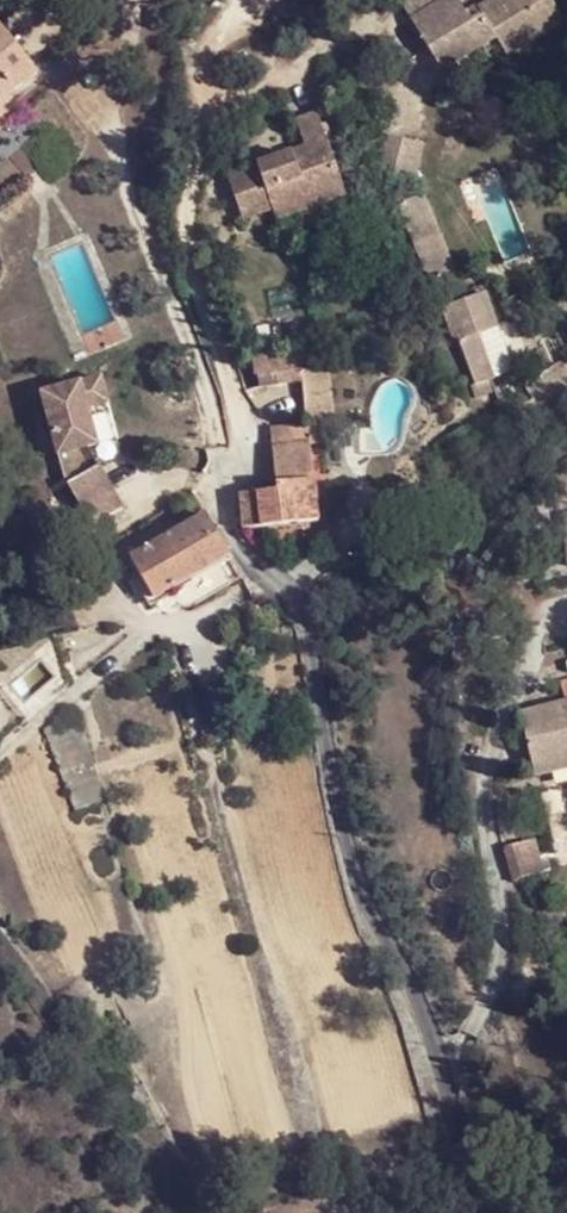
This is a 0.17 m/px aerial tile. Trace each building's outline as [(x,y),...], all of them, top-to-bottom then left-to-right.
[(432,67),(490,34),(500,51),(557,18),(546,0),(527,0),(514,8),(509,0),(471,0),(469,1),(468,0),(465,0),(456,6),(452,0),(392,0),(432,67)] [(5,97),(34,72),(0,31),(0,102),(5,97)] [(5,97),(0,102),(0,125),(17,112),(5,97)] [(317,172),(335,165),(318,112),(297,118),(305,145),(227,171),(241,216),(271,206),(275,217),(326,200),(317,172)] [(335,165),(317,172),(326,200),(345,194),(335,165)] [(408,229),(451,341),(452,343),(475,333),(427,211),(408,229)] [(475,333),(452,343),(472,384),(493,377),(475,333)] [(322,371),(317,372),(300,377),(307,431),(311,456),(322,453),(320,427),(329,425),(322,371)] [(240,491),(241,495),(246,532),(318,523),(311,456),(307,431),(274,437),(279,489),(240,491)] [(88,526),(121,507),(96,465),(66,483),(88,526)] [(151,600),(228,555),(206,515),(129,557),(151,600)] [(563,682),(566,703),(519,715),(527,765),(566,758),(566,681),(563,682)] [(70,811),(100,804),(80,719),(50,726),(70,811)] [(526,858),(534,887),(547,882),(536,853),(526,856),(526,858)] [(512,897),(534,887),(526,858),(501,866),(512,897)] [(230,1203),(208,1209),(209,1212),(232,1212),(230,1203)]
